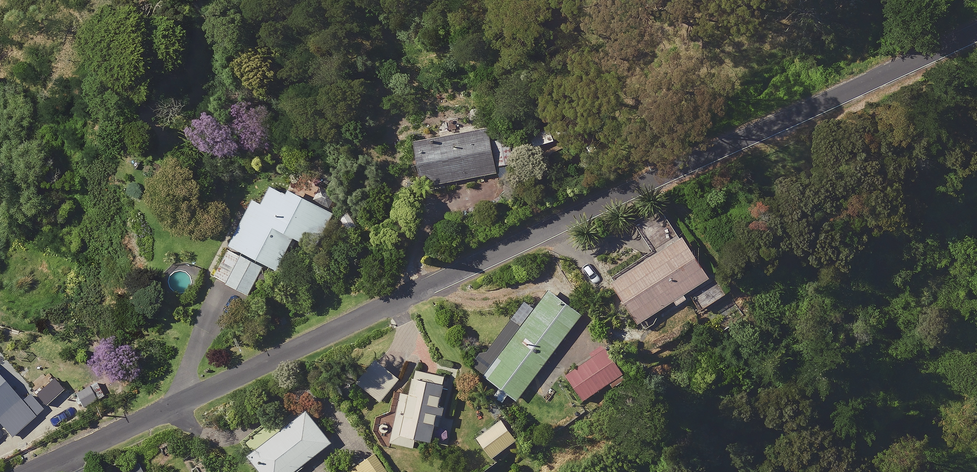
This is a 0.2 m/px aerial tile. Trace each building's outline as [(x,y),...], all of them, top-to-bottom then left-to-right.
[(486,136),(484,123),(431,132),(432,137),(410,141),(418,184),(512,167),(506,132),(486,136)] [(332,211),(262,174),(251,195),(209,275),(246,294),(262,263),(273,269),(291,236),(313,248),(332,211)] [(606,274),(635,317),(668,295),(671,300),(682,292),(679,288),(704,271),(657,202),(631,219),(649,246),(606,274)] [(579,317),(545,291),(531,309),(522,302),(472,367),(514,400),(579,317)] [(610,385),(621,378),(601,350),(565,375),(580,396),(605,379),(610,385)] [(398,380),(372,356),(352,376),(377,401),(398,380)] [(49,396),(38,384),(31,391),(0,357),(0,426),(10,437),(44,406),(41,403),(49,396)] [(111,391),(98,367),(86,374),(99,398),(111,391)] [(445,381),(414,370),(405,397),(398,395),(383,439),(412,449),(415,437),(432,443),(443,409),(436,406),(445,381)] [(294,471),(302,465),(299,461),(328,439),(301,404),(243,449),(261,471),(285,471),(291,467),(294,471)] [(517,438),(500,416),(473,437),(490,458),(517,438)] [(370,449),(345,467),(349,471),(387,471),(370,449)] [(134,460),(113,471),(140,471),(134,460)]
